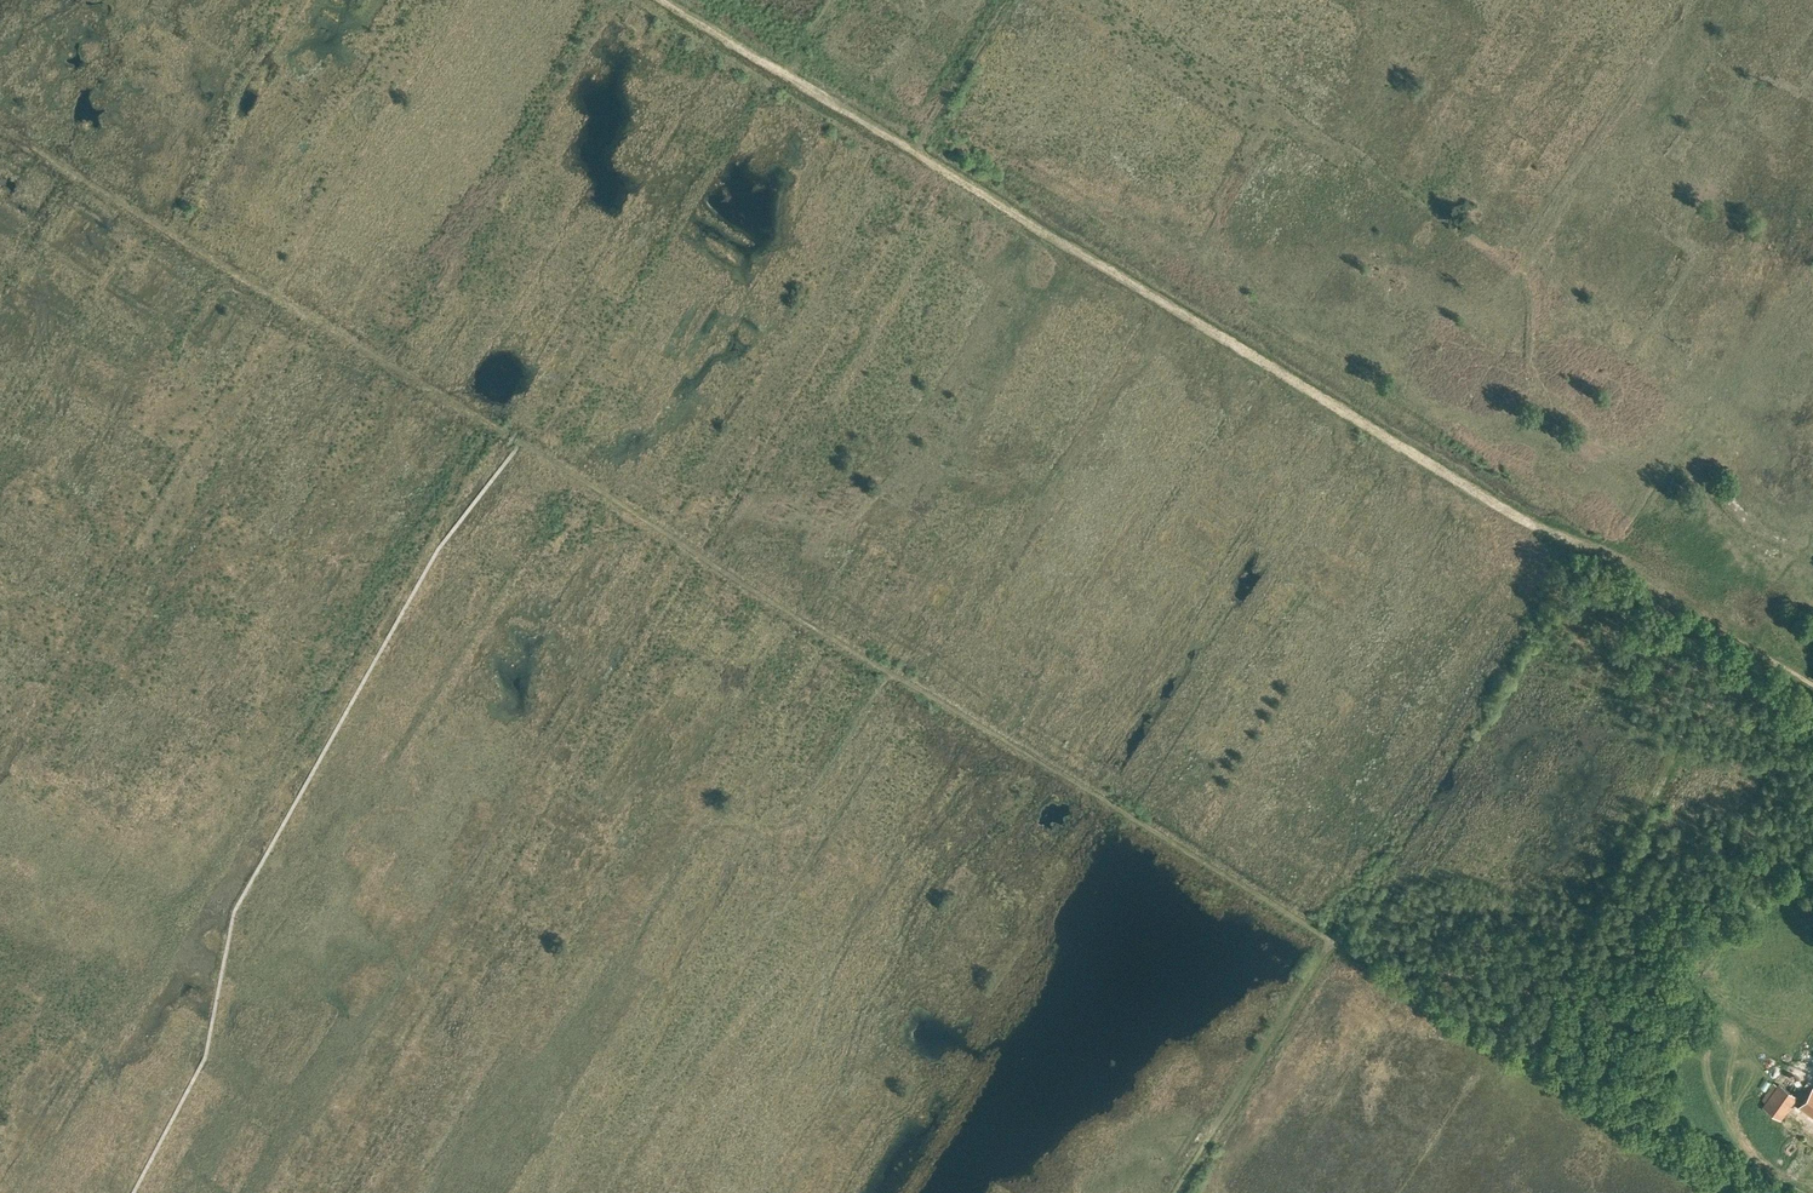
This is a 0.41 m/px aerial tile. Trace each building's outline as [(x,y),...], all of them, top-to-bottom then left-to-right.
[(1777,1085),(1762,1107),(1781,1120),(1798,1097),(1778,1083),(1777,1085)] [(1799,1106),(1812,1116),(1812,1088),(1799,1106)]
